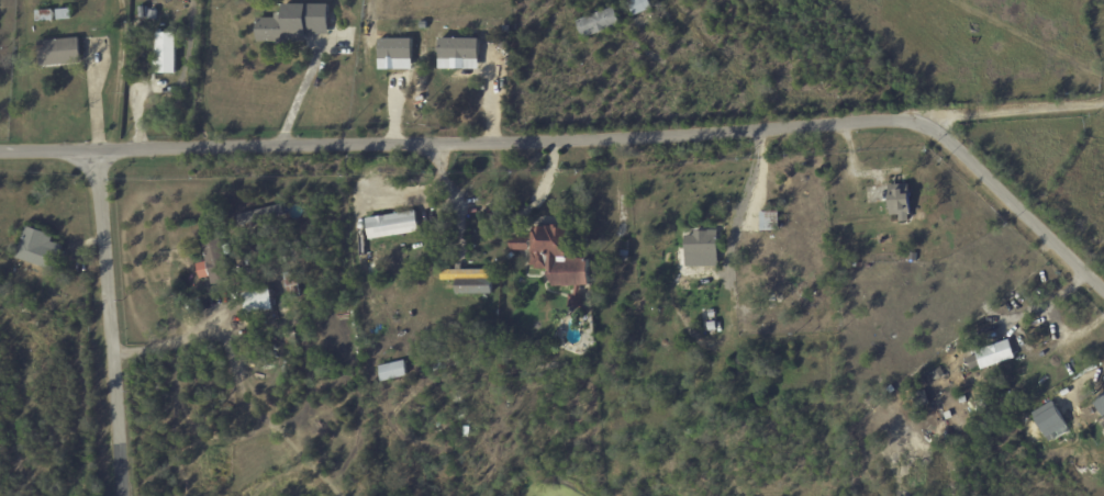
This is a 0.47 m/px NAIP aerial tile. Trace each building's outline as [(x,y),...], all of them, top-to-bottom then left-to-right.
[(633,18),(626,0),(649,0),(653,9),(633,18)] [(622,24),(583,40),(577,22),(615,7),(622,24)] [(133,8),(146,8),(147,18),(133,19),(133,8)] [(297,15),(297,19),(305,19),(305,43),(289,43),(289,45),(276,45),(276,43),(257,43),(256,19),(275,19),(275,14),(287,14),(286,9),(297,8),(297,15)] [(56,11),(71,10),(71,20),(56,21),(56,11)] [(152,11),(157,12),(163,13),(161,21),(156,21),(147,20),(149,10),(152,11)] [(35,11),(52,11),(53,21),(35,22),(35,18),(30,18),(30,12),(35,12),(35,11)] [(176,34),(176,74),(157,74),(157,34),(176,34)] [(481,38),(441,37),(440,69),(480,70),(481,38)] [(81,61),(81,64),(40,67),(37,42),(79,38),(81,61)] [(413,39),(380,39),(380,70),(413,70),(413,39)] [(891,216),(900,215),(900,222),(912,221),(910,184),(896,185),(896,194),(891,195),(891,216)] [(366,217),(416,210),(420,232),(369,239),(366,217)] [(779,230),(761,230),(761,213),(779,212),(779,230)] [(64,245),(55,270),(15,257),(25,225),(52,234),(49,240),(64,245)] [(558,225),(567,225),(567,228),(568,228),(567,259),(589,260),(589,286),(580,285),(580,296),(582,296),(581,309),(568,308),(568,295),(575,296),(575,286),(555,288),(548,273),(548,270),(535,270),(535,267),(531,267),(533,229),(534,229),(534,226),(546,227),(546,226),(553,226),(554,225),(558,225)] [(718,236),(718,252),(709,253),(709,260),(698,260),(698,253),(687,253),(685,236),(695,236),(694,232),(718,230),(718,236)] [(231,281),(213,285),(211,278),(201,280),(197,266),(207,263),(201,237),(219,233),(231,281)] [(513,236),(531,237),(529,250),(518,249),(518,252),(514,251),(514,249),(511,249),(512,236),(513,236)] [(290,243),(299,240),(303,259),(293,261),(290,243)] [(596,256),(605,257),(605,268),(595,267),(596,256)] [(465,270),(492,269),(492,293),(457,294),(456,280),(442,280),(442,270),(456,270),(456,264),(462,264),(462,270),(465,270)] [(422,279),(410,280),(409,272),(421,270),(422,279)] [(283,273),(295,271),(300,295),(289,297),(287,286),(286,286),(283,273)] [(245,305),(243,293),(269,288),(274,308),(246,314),(245,305)] [(690,291),(696,295),(694,300),(688,295),(690,291)] [(604,312),(618,311),(620,322),(605,323),(604,312)] [(295,329),(299,346),(289,348),(287,331),(295,329)] [(1015,358),(982,369),(981,367),(971,370),(968,359),(978,356),(977,350),(1010,339),(1015,358)] [(436,361),(458,358),(459,365),(437,369),(436,361)] [(378,365),(404,360),(408,375),(381,381),(378,365)] [(509,374),(499,373),(499,363),(509,364),(509,374)] [(996,369),(1004,367),(1006,373),(999,375),(996,369)] [(941,368),(946,375),(937,380),(934,372),(941,368)] [(1048,438),(1069,428),(1058,407),(1037,417),(1048,438)]
